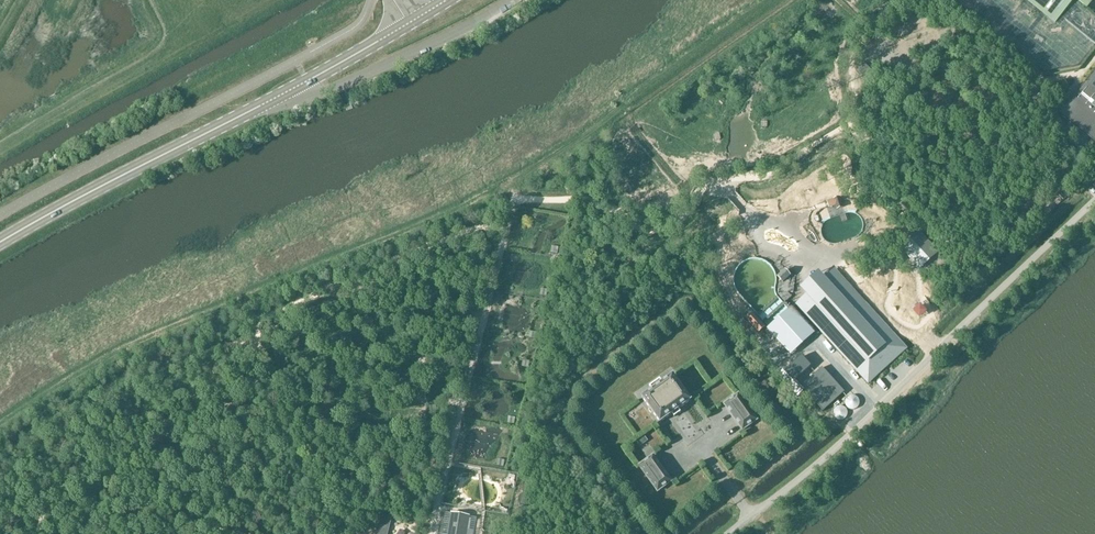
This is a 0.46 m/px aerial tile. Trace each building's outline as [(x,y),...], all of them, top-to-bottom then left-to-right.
[(1041,15),(1055,26),(1062,18),(1074,3),(1075,2),(1086,11),(1090,5),(1094,0),(1022,0),(1041,15)] [(1059,114),(1094,143),(1094,71),(1059,114)] [(937,253),(919,234),(901,250),(920,270),(937,253)] [(807,294),(797,303),(868,382),(904,349),(833,270),(823,280),(818,284),(816,281),(813,284),(809,288),(811,290),(807,294)] [(815,336),(791,310),(767,332),(791,358),(815,336)] [(822,368),(801,387),(823,412),(845,393),(822,368)] [(673,374),(641,398),(660,425),(692,401),(673,374)] [(723,405),(742,432),(758,421),(738,393),(723,405)] [(638,466),(657,493),(673,482),(653,455),(638,466)] [(470,517),(452,514),(448,533),(467,533),(470,517)] [(376,533),(388,533),(389,528),(386,527),(378,525),(376,533)]
